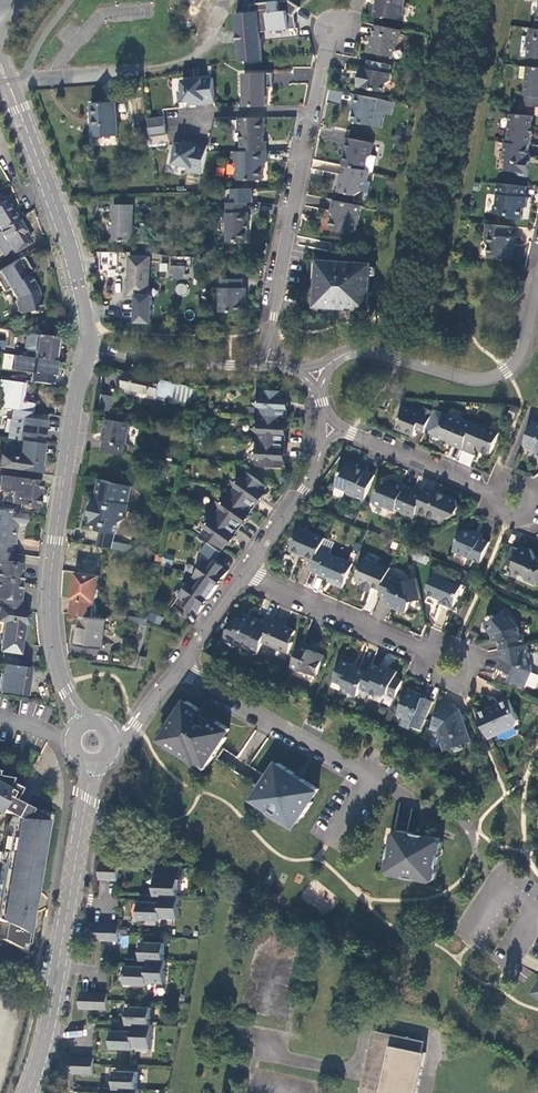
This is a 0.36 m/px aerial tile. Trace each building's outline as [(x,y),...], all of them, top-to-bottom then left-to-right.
[(296,28),(295,13),(300,7),(290,0),(284,0),(251,4),(252,13),(258,13),(260,31),(296,28)] [(375,16),(386,19),(389,17),(400,19),(405,15),(407,7),(405,5),(406,0),(379,0),(375,16)] [(252,13),(237,14),(241,60),(262,58),(260,31),(258,13),(252,13)] [(402,29),(378,24),(375,40),(373,40),(371,51),(394,55),(396,45),(399,43),(402,29)] [(532,28),(531,33),(528,35),(528,44),(530,47),(529,57),(537,58),(537,29),(532,28)] [(392,64),(367,59),(365,67),(362,66),(358,85),(385,90),(387,83),(391,80),(393,73),(390,72),(392,64)] [(527,67),(524,101),(520,101),(520,104),(537,106),(537,68),(527,67)] [(274,87),(274,72),(245,73),(246,106),(268,106),(268,87),(274,87)] [(214,76),(184,79),(185,89),(179,90),(181,102),(192,101),(192,105),(217,102),(214,76)] [(379,98),(355,93),(354,104),(356,105),(353,121),(374,125),(379,98)] [(116,102),(92,104),(93,136),(118,134),(116,102)] [(533,117),(511,114),(508,142),(529,144),(530,144),(533,117)] [(165,117),(149,119),(151,136),(167,135),(165,117)] [(266,117),(239,117),(239,129),(241,130),(241,151),(268,150),(268,141),(265,141),(265,127),(267,127),(266,117)] [(374,143),(347,137),(345,147),(347,147),(344,165),(346,165),(371,170),(374,171),(377,156),(372,155),(374,143)] [(204,174),(210,145),(185,140),(184,143),(176,142),(173,154),(176,154),(174,164),(189,167),(188,171),(204,174)] [(508,142),(506,142),(504,159),(507,159),(507,171),(517,172),(517,176),(528,177),(530,162),(527,161),(529,144),(508,142)] [(241,151),(237,151),(237,162),(240,162),(240,169),(238,171),(238,176),(241,179),(265,178),(265,161),(268,161),(268,150),(241,151)] [(371,170),(346,165),(343,179),(340,180),(338,191),(357,195),(362,192),(364,184),(369,181),(371,170)] [(526,186),(499,183),(498,194),(500,195),(499,202),(496,204),(496,212),(498,214),(510,215),(512,218),(523,219),(524,206),(526,206),(527,197),(525,197),(526,186)] [(17,220),(5,200),(0,203),(0,230),(17,220)] [(246,201),(227,201),(227,241),(247,240),(247,230),(248,228),(248,211),(246,211),(246,201)] [(363,206),(338,201),(333,228),(354,232),(358,230),(363,206)] [(132,205),(114,204),(113,241),(132,242),(132,205)] [(0,230),(0,249),(4,256),(24,243),(25,245),(31,241),(17,220),(0,230)] [(516,226),(489,223),(488,239),(491,245),(490,253),(501,254),(502,257),(516,258),(518,236),(515,236),(516,226)] [(332,243),(331,251),(339,252),(340,244),(332,243)] [(9,287),(15,299),(12,300),(14,310),(17,312),(26,310),(27,313),(39,311),(36,295),(35,295),(35,287),(36,287),(28,274),(31,272),(22,256),(0,269),(0,286),(3,291),(9,287)] [(150,257),(130,256),(129,291),(139,292),(139,295),(148,295),(150,257)] [(370,265),(321,261),(318,302),(326,302),(328,305),(358,307),(360,305),(368,305),(370,265)] [(168,278),(184,279),(185,266),(169,265),(168,278)] [(242,279),(219,278),(218,311),(240,312),(241,298),(244,298),(245,287),(241,287),(242,279)] [(177,283),(175,293),(185,295),(187,285),(177,283)] [(55,337),(25,333),(23,348),(34,350),(33,357),(52,360),(55,337)] [(52,360),(33,357),(30,381),(51,384),(54,360),(52,360)] [(202,389),(127,371),(123,387),(199,405),(202,389)] [(0,380),(0,407),(24,411),(32,412),(33,403),(21,402),(24,383),(0,380)] [(288,391),(263,389),(262,397),(257,401),(261,406),(261,414),(287,416),(287,408),(290,408),(291,398),(288,398),(288,391)] [(115,397),(103,395),(101,410),(113,411),(115,397)] [(406,407),(397,428),(415,436),(418,430),(425,433),(434,411),(426,408),(424,412),(415,408),(414,410),(406,407)] [(518,409),(512,407),(510,415),(515,417),(518,409)] [(32,412),(24,411),(19,440),(20,440),(43,444),(47,414),(32,412)] [(287,416),(261,414),(260,422),(255,427),(260,432),(259,440),(285,442),(285,434),(288,434),(289,424),(286,424),(287,416)] [(473,425),(447,414),(439,435),(454,441),(453,444),(463,448),(473,425)] [(130,421),(108,418),(103,450),(127,454),(129,442),(127,441),(130,421)] [(473,425),(463,448),(475,454),(478,447),(491,453),(500,432),(475,421),(473,425)] [(532,422),(523,444),(524,447),(531,449),(534,447),(537,453),(537,424),(532,422)] [(20,440),(18,458),(0,455),(0,467),(38,473),(43,444),(20,440)] [(284,449),(285,442),(259,440),(259,448),(254,452),(258,457),(258,465),(283,467),(283,459),(286,459),(287,450),(284,449)] [(358,462),(348,458),(344,469),(342,470),(336,485),(347,490),(348,494),(365,501),(377,471),(368,467),(365,469),(359,467),(358,462)] [(266,486),(245,472),(241,478),(234,479),(235,486),(231,492),(252,507),(256,501),(259,503),(264,494),(262,492),(266,486)] [(40,482),(14,478),(10,502),(36,506),(40,482)] [(130,486),(100,479),(97,496),(100,497),(99,504),(93,503),(91,514),(93,515),(92,522),(99,525),(99,527),(119,532),(120,522),(125,517),(130,486)] [(396,510),(405,514),(414,492),(405,488),(406,486),(392,480),(388,480),(388,482),(381,480),(373,500),(374,505),(382,508),(386,506),(396,510)] [(457,499),(427,487),(424,496),(414,492),(405,514),(417,519),(421,511),(443,520),(458,514),(460,507),(457,499)] [(252,507),(231,492),(227,499),(220,499),(221,505),(217,513),(238,527),(242,521),(245,523),(250,515),(248,513),(252,507)] [(0,510),(0,552),(11,554),(13,544),(14,545),(17,525),(23,526),(25,513),(0,510)] [(238,527),(217,513),(213,519),(206,520),(207,526),(202,533),(224,548),(228,542),(230,544),(236,536),(233,534),(238,527)] [(323,545),(326,538),(300,527),(290,550),(316,561),(323,545)] [(490,541),(465,530),(462,531),(454,550),(482,562),(490,541)] [(134,546),(115,542),(114,548),(134,551),(134,546)] [(512,543),(505,559),(512,562),(514,568),(524,572),(525,576),(536,581),(537,580),(537,557),(537,558),(532,547),(526,551),(522,549),(521,547),(519,545),(512,543)] [(316,561),(313,571),(336,580),(334,584),(345,589),(355,564),(330,553),(331,549),(323,545),(316,561)] [(16,554),(11,554),(0,552),(0,580),(21,583),(23,570),(20,570),(21,563),(15,563),(16,554)] [(203,563),(193,577),(215,592),(229,572),(210,558),(205,564),(203,563)] [(375,587),(382,590),(390,572),(392,567),(379,562),(376,564),(364,559),(357,576),(359,582),(364,585),(363,588),(373,592),(375,587)] [(409,580),(390,572),(382,590),(380,595),(390,599),(389,603),(395,605),(395,608),(407,613),(410,607),(412,608),(415,601),(423,600),(419,578),(409,580)] [(438,572),(435,574),(429,589),(431,594),(444,599),(443,601),(455,606),(464,583),(438,572)] [(77,573),(72,614),(81,615),(93,617),(99,576),(77,573)] [(215,592),(193,577),(184,589),(186,591),(181,597),(201,611),(215,592)] [(0,580),(0,599),(0,602),(0,608),(23,611),(24,601),(17,600),(18,594),(22,595),(23,583),(21,583),(0,580)] [(2,622),(0,640),(0,651),(19,654),(23,624),(27,625),(29,612),(23,611),(0,608),(0,622),(2,622)] [(161,624),(162,617),(150,614),(148,621),(161,624)] [(93,617),(81,615),(78,644),(102,648),(106,619),(93,617)] [(250,651),(259,655),(264,643),(271,626),(263,622),(263,620),(254,617),(253,619),(245,616),(242,621),(237,619),(233,629),(229,630),(225,640),(240,646),(242,645),(250,648),(250,651)] [(499,640),(500,649),(525,645),(523,635),(521,634),(519,627),(515,622),(510,620),(500,621),(499,618),(495,618),(495,619),(488,621),(486,626),(492,634),(493,641),(499,640)] [(287,625),(274,619),(271,626),(264,643),(289,654),(294,644),(293,640),(296,632),(286,627),(287,625)] [(148,624),(141,623),(130,666),(138,667),(138,666),(140,655),(148,624)] [(312,647),(303,643),(291,669),(298,672),(303,671),(317,677),(326,656),(312,650),(312,647)] [(525,645),(500,649),(502,659),(499,667),(508,672),(509,671),(514,672),(511,680),(527,686),(533,671),(532,665),(528,665),(527,659),(531,658),(528,644),(525,645)] [(144,667),(147,657),(140,655),(138,666),(144,667)] [(353,664),(343,660),(335,680),(343,683),(346,691),(359,696),(362,688),(368,673),(353,666),(353,664)] [(3,664),(1,674),(0,674),(0,692),(25,695),(28,668),(3,664)] [(368,673),(362,688),(379,696),(380,695),(383,696),(390,694),(397,697),(405,680),(396,676),(399,670),(391,667),(390,670),(382,667),(381,667),(372,664),(368,673)] [(419,693),(410,689),(399,714),(413,721),(412,726),(422,730),(434,702),(426,698),(426,697),(419,694),(419,693)] [(511,697),(479,713),(490,738),(518,724),(521,717),(511,697)] [(444,701),(433,728),(443,733),(441,738),(446,751),(456,748),(457,751),(464,749),(464,745),(472,742),(462,713),(457,710),(457,706),(444,701)] [(183,707),(165,734),(174,739),(170,745),(198,764),(202,758),(211,763),(215,757),(222,746),(228,737),(226,736),(230,729),(220,721),(216,726),(212,724),(211,726),(200,719),(203,715),(199,712),(201,709),(190,702),(185,709),(183,707)] [(264,790),(257,802),(294,826),(302,814),(305,816),(314,802),(312,801),(319,789),(306,780),(304,784),(297,779),(296,773),(281,763),(273,774),(271,773),(261,787),(264,790)] [(12,815),(10,819),(8,825),(0,871),(0,939),(15,947),(22,951),(24,942),(25,940),(30,908),(29,905),(28,904),(27,901),(31,902),(40,852),(45,824),(47,824),(49,814),(38,809),(37,812),(23,805),(12,799),(18,786),(8,781),(9,776),(0,775),(0,809),(12,815)] [(409,831),(399,830),(395,833),(394,839),(395,840),(395,846),(393,847),(391,855),(393,857),(392,862),(390,862),(389,869),(392,873),(397,874),(399,872),(404,873),(405,875),(419,878),(421,876),(426,877),(427,879),(436,881),(438,871),(440,870),(441,865),(440,863),(441,855),(443,855),(444,850),(443,848),(444,841),(441,838),(425,835),(423,837),(418,836),(417,835),(417,833),(409,831)] [(118,864),(100,863),(99,878),(117,879),(118,864)] [(175,869),(157,867),(156,896),(162,896),(179,897),(180,880),(185,880),(185,869),(175,869)] [(162,903),(162,920),(181,919),(182,897),(179,897),(162,896),(162,903)] [(162,903),(140,902),(139,921),(162,921),(162,920),(162,903)] [(119,925),(93,924),(93,941),(119,942),(119,925)] [(165,944),(143,943),(142,961),(149,961),(164,961),(165,944)] [(164,961),(149,961),(149,967),(149,983),(165,984),(167,962),(164,961)] [(149,967),(126,966),(126,985),(149,985),(149,983),(149,967)] [(108,994),(81,993),(81,1010),(107,1010),(108,994)] [(151,1026),(152,1009),(129,1008),(128,1025),(136,1025),(151,1026)] [(151,1026),(136,1025),(135,1032),(135,1047),(152,1048),(153,1026),(151,1026)] [(425,1053),(422,1052),(424,1041),(374,1031),(363,1082),(361,1092),(417,1092),(425,1053)] [(135,1032),(113,1032),(112,1049),(135,1050),(135,1047),(135,1032)] [(94,1060),(67,1059),(67,1074),(94,1075),(94,1060)] [(137,1073),(116,1072),(115,1089),(122,1089),(137,1090),(137,1073)]
